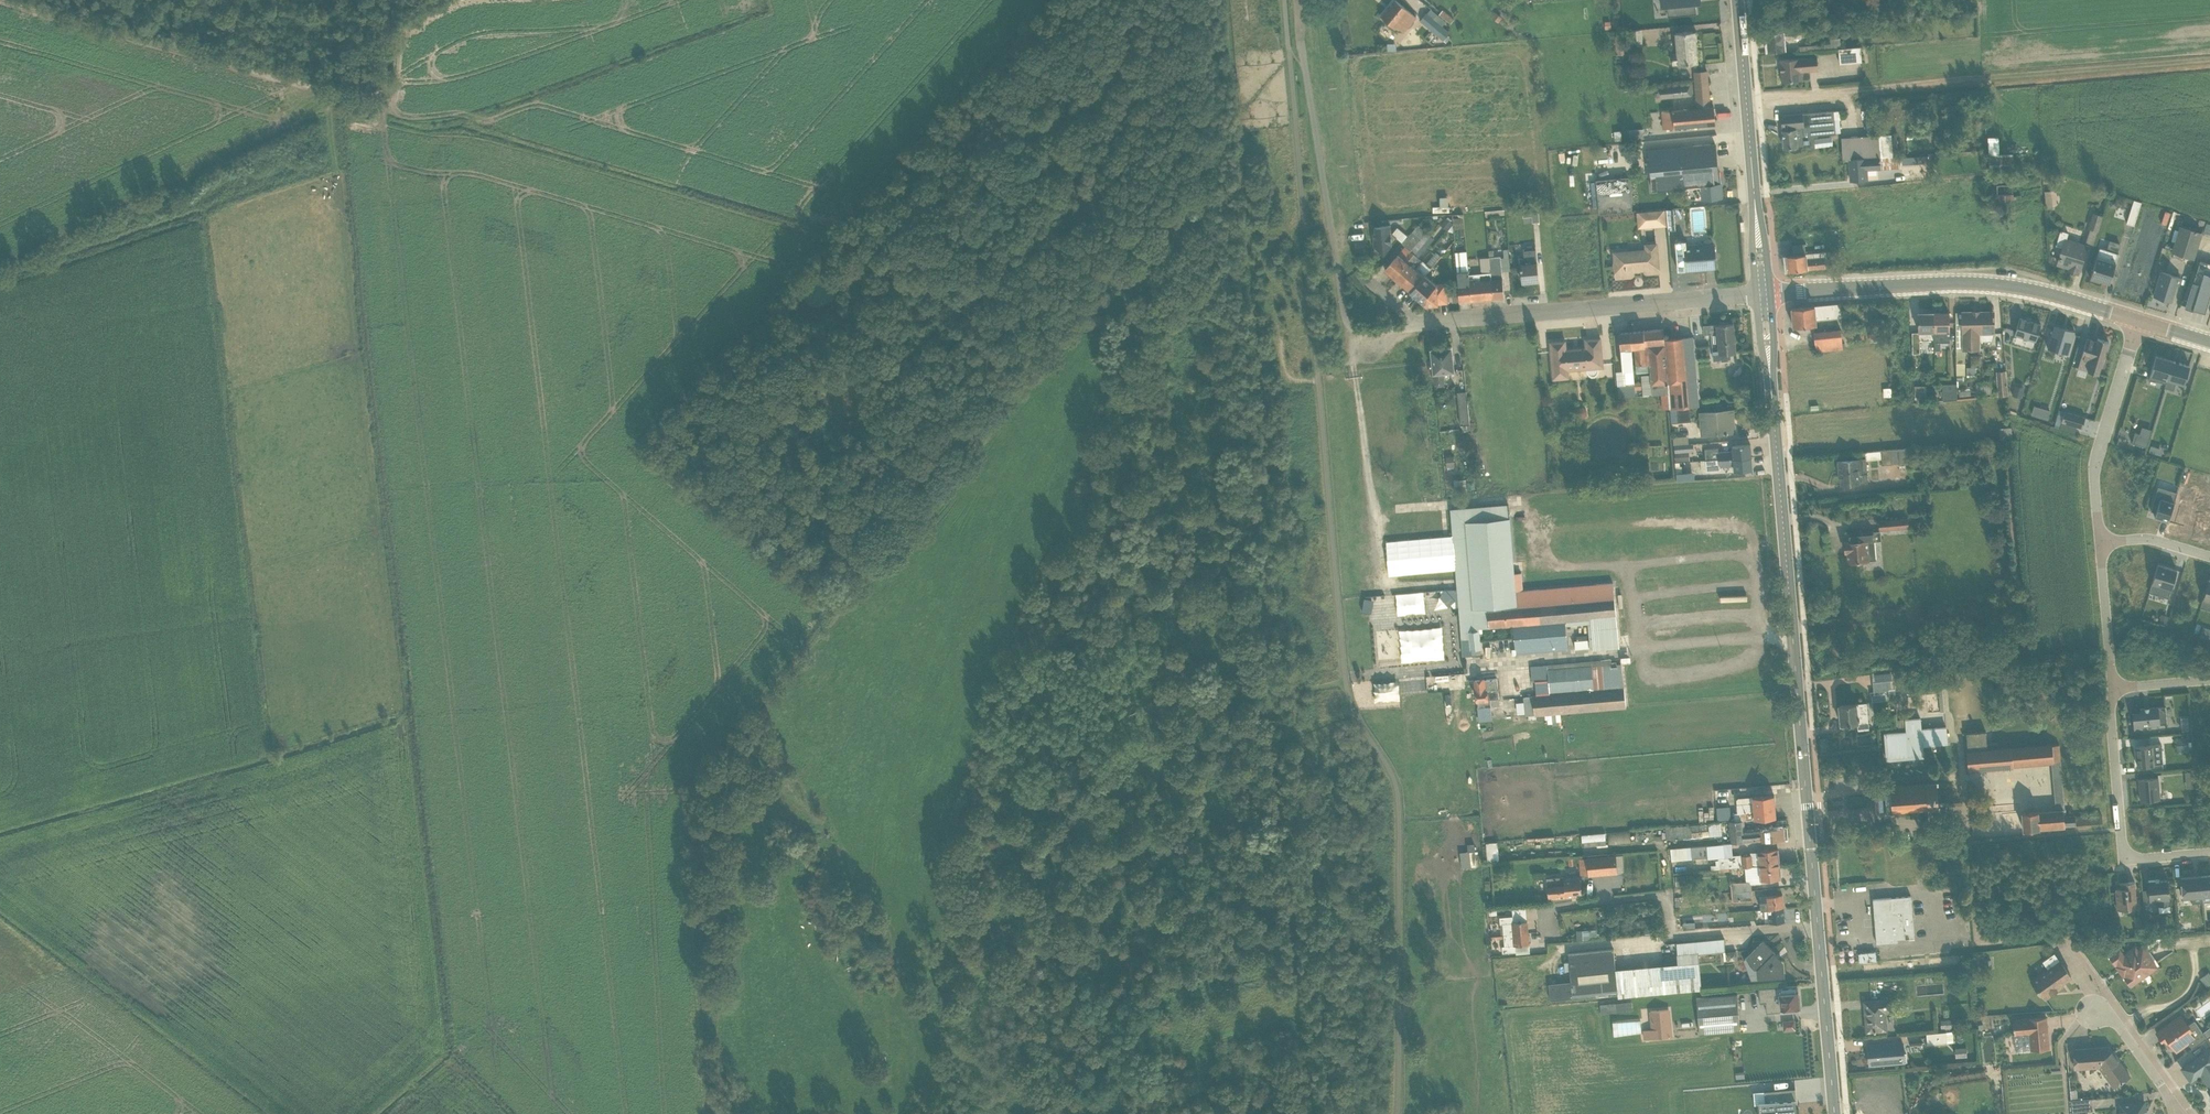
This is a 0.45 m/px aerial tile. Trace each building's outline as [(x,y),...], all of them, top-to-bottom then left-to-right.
[(1404,33),(1416,18),(1395,0),(1381,17),(1395,29),(1397,27),(1404,33)] [(1696,13),(1695,0),(1697,0),(1661,0),(1661,7),(1667,6),(1667,16),(1696,13)] [(1471,20),(1475,7),(1463,3),(1459,16),(1471,20)] [(1441,27),(1446,22),(1430,10),(1426,14),(1425,14),(1419,21),(1446,43),(1450,37),(1448,35),(1450,33),(1441,27)] [(1439,15),(1450,24),(1454,19),(1443,10),(1439,15)] [(1498,23),(1502,18),(1496,13),(1492,18),(1498,23)] [(1520,39),(1524,34),(1516,27),(1512,32),(1520,39)] [(1766,52),(1786,51),(1785,39),(1806,37),(1806,33),(1806,29),(1764,33),(1766,52)] [(1642,30),(1628,31),(1629,48),(1643,46),(1642,44),(1643,44),(1642,30)] [(1672,65),(1698,63),(1695,31),(1675,33),(1676,52),(1671,52),(1672,65)] [(1800,51),(1841,48),(1840,38),(1829,38),(1830,44),(1799,47),(1800,51)] [(1838,49),(1840,64),(1861,62),(1860,47),(1838,49)] [(1818,71),(1817,57),(1780,60),(1781,83),(1806,80),(1806,72),(1818,71)] [(1663,130),(1715,125),(1714,107),(1709,107),(1707,71),(1693,72),(1696,108),(1661,112),(1663,130)] [(1661,98),(1692,96),(1691,85),(1660,87),(1661,98)] [(1833,111),(1781,115),(1784,148),(1805,146),(1806,149),(1809,150),(1812,149),(1814,148),(1814,145),(1814,138),(1818,137),(1818,136),(1835,134),(1835,133),(1840,133),(1838,111),(1833,111)] [(1629,140),(1643,139),(1642,129),(1628,130),(1629,140)] [(1842,159),(1849,159),(1897,156),(1897,140),(1891,140),(1891,135),(1842,137),(1842,159)] [(1721,183),(1718,184),(1715,143),(1680,147),(1681,156),(1667,157),(1669,180),(1683,179),(1684,188),(1700,186),(1701,199),(1722,197),(1721,183)] [(2014,154),(1989,154),(1990,171),(2014,170),(2014,154)] [(1905,156),(1897,156),(1849,159),(1849,181),(1868,180),(1868,170),(1902,168),(1902,166),(1918,166),(1918,161),(1924,161),(1924,155),(1905,156)] [(2013,196),(2012,184),(1996,185),(1996,195),(1992,195),(1992,189),(1985,190),(1985,195),(1992,195),(1992,196),(1994,196),(1994,200),(1996,200),(1996,202),(1986,203),(1987,212),(2022,210),(2021,195),(2013,196)] [(2046,208),(2053,208),(2051,190),(2044,191),(2046,208)] [(1439,197),(1440,207),(1433,207),(1433,212),(1449,212),(1449,207),(1447,207),(1447,197),(1439,197)] [(2126,223),(2133,225),(2140,201),(2133,200),(2126,223)] [(1668,230),(1675,229),(1674,208),(1667,209),(1668,230)] [(1637,228),(1667,226),(1665,209),(1636,212),(1637,228)] [(2098,231),(2103,215),(2092,212),(2088,228),(2098,231)] [(1461,243),(1465,243),(1462,214),(1452,215),(1453,229),(1460,229),(1461,243)] [(1447,231),(1452,224),(1450,222),(1451,220),(1448,217),(1446,219),(1445,219),(1440,226),(1447,231)] [(1373,233),(1374,251),(1379,254),(1384,254),(1397,239),(1391,232),(1390,225),(1375,226),(1375,233),(1373,233)] [(1393,277),(1429,235),(1417,225),(1402,243),(1405,246),(1385,270),(1393,277)] [(2171,252),(2194,259),(2202,232),(2179,225),(2171,252)] [(2068,270),(2078,273),(2086,244),(2066,238),(2068,232),(2060,230),(2055,246),(2062,248),(2058,264),(2069,267),(2068,270)] [(1393,277),(1402,284),(1422,260),(1418,258),(1434,239),(1429,235),(1393,277)] [(1701,269),(1716,267),(1714,244),(1713,244),(1713,241),(1712,240),(1710,239),(1709,238),(1707,238),(1704,239),(1703,241),(1703,242),(1695,243),(1697,271),(1701,271),(1701,269)] [(1697,271),(1695,243),(1686,243),(1686,240),(1675,241),(1677,271),(1694,269),(1694,271),(1697,271)] [(1648,273),(1659,272),(1656,242),(1644,243),(1644,248),(1614,251),(1616,278),(1631,276),(1632,276),(1633,274),(1632,271),(1647,269),(1647,272),(1648,273)] [(1788,271),(1828,267),(1827,257),(1806,258),(1804,243),(1792,245),(1793,255),(1787,255),(1788,271)] [(2100,280),(2109,283),(2118,254),(2100,248),(2090,278),(2099,281),(2100,280)] [(1411,292),(1425,275),(1441,256),(1436,252),(1426,264),(1422,260),(1402,284),(1411,292)] [(1460,302),(1471,301),(1468,275),(1466,252),(1455,253),(1459,290),(1460,302)] [(1493,299),(1504,297),(1500,257),(1489,258),(1493,299)] [(1522,283),(1539,281),(1537,257),(1527,258),(1528,263),(1520,264),(1522,283)] [(1493,299),(1489,258),(1479,259),(1481,274),(1468,275),(1471,301),(1493,299)] [(1363,284),(1372,278),(1363,266),(1354,272),(1363,284)] [(2204,312),(2209,292),(2209,275),(2196,270),(2185,306),(2192,309),(2193,308),(2204,312)] [(2161,271),(2153,296),(2170,301),(2176,285),(2179,286),(2182,278),(2161,271)] [(1426,305),(1447,303),(1445,283),(1436,284),(1425,275),(1411,292),(1426,305)] [(1393,281),(1385,289),(1390,294),(1398,287),(1393,281)] [(1452,303),(1460,302),(1459,290),(1451,291),(1452,303)] [(1793,327),(1817,325),(1817,319),(1841,317),(1840,304),(1791,308),(1793,327)] [(1791,325),(1788,308),(1783,309),(1786,326),(1791,325)] [(1993,334),(1993,311),(1962,312),(1963,350),(1980,350),(1980,334),(1993,334)] [(1934,340),(1933,312),(1918,312),(1918,332),(1912,332),(1912,353),(1919,353),(1919,339),(1934,340)] [(1940,340),(1949,340),(1949,313),(1940,313),(1940,312),(1933,312),(1934,340),(1934,349),(1940,349),(1940,340)] [(2035,341),(2040,324),(2019,318),(2014,334),(2035,341)] [(1711,334),(1713,353),(1735,352),(1732,323),(1703,325),(1704,334),(1711,334)] [(2048,348),(2068,354),(2074,331),(2054,325),(2048,348)] [(1661,394),(1669,394),(1664,339),(1663,329),(1630,331),(1630,332),(1631,348),(1634,348),(1636,373),(1650,371),(1650,374),(1641,375),(1641,376),(1633,377),(1635,396),(1661,394)] [(1816,351),(1842,348),(1845,347),(1844,342),(1841,343),(1840,329),(1814,332),(1816,351)] [(1847,339),(1864,338),(1863,329),(1846,331),(1847,339)] [(1633,377),(1631,348),(1630,332),(1619,333),(1623,370),(1615,371),(1617,398),(1635,396),(1633,377)] [(1599,368),(1603,368),(1600,337),(1585,339),(1586,348),(1566,349),(1565,340),(1549,342),(1553,380),(1569,379),(1569,371),(1586,369),(1586,372),(1588,374),(1591,377),(1595,377),(1597,374),(1599,371),(1599,368)] [(1664,339),(1669,394),(1670,408),(1677,407),(1690,407),(1699,407),(1693,337),(1664,339)] [(2079,366),(2098,372),(2108,341),(2097,338),(2096,340),(2087,337),(2079,366)] [(1443,372),(1454,371),(1452,346),(1431,348),(1434,384),(1437,386),(1442,386),(1444,383),(1443,372)] [(1967,379),(1979,378),(1980,364),(1970,365),(1970,367),(1966,367),(1967,376),(1965,376),(1965,350),(1960,350),(1960,348),(1957,348),(1956,384),(1956,386),(1959,386),(1959,395),(1970,394),(1969,385),(1967,385),(1967,379)] [(2149,378),(2165,383),(2172,360),(2156,355),(2149,378)] [(2176,382),(2184,384),(2189,365),(2172,360),(2165,383),(2164,387),(2173,390),(2176,382)] [(1998,396),(2008,395),(2006,370),(1996,371),(1998,396)] [(1990,384),(1989,381),(1976,382),(1976,386),(1975,386),(1976,394),(1977,394),(1977,396),(1983,396),(1982,394),(1991,393),(1991,384),(1990,384)] [(1957,399),(1956,386),(1956,384),(1942,384),(1942,400),(1957,399)] [(1915,399),(1926,399),(1926,385),(1915,385),(1915,399)] [(1466,391),(1457,392),(1461,425),(1462,431),(1470,430),(1466,391)] [(1669,394),(1661,394),(1662,409),(1670,408),(1669,394)] [(1585,410),(1583,407),(1578,408),(1576,411),(1576,415),(1579,418),(1583,417),(1586,414),(1585,410)] [(1691,421),(1690,407),(1677,407),(1678,422),(1691,421)] [(2054,423),(2081,432),(2086,418),(2059,408),(2054,423)] [(1701,435),(1735,432),(1733,410),(1699,412),(1701,435)] [(2131,431),(2130,442),(2145,445),(2148,428),(2139,426),(2138,432),(2131,431)] [(1999,428),(2000,438),(2011,437),(2011,427),(1999,428)] [(1674,445),(1675,461),(1689,460),(1689,452),(1693,451),(1693,444),(1674,445)] [(1705,449),(1705,460),(1751,457),(1750,444),(1732,446),(1732,451),(1718,452),(1718,448),(1705,449)] [(1866,458),(1866,460),(1881,459),(1881,465),(1908,462),(1906,448),(1861,452),(1861,455),(1866,455),(1866,458)] [(1447,467),(1454,466),(1453,455),(1446,456),(1447,467)] [(1734,471),(1752,469),(1751,457),(1705,460),(1700,461),(1701,471),(1720,470),(1719,467),(1733,466),(1734,471)] [(1841,484),(1867,482),(1866,460),(1866,458),(1837,461),(1838,471),(1840,471),(1841,484)] [(1468,486),(1476,485),(1475,472),(1467,472),(1468,486)] [(2154,516),(2168,520),(2174,502),(2177,492),(2158,486),(2150,510),(2156,512),(2154,516)] [(2189,506),(2174,502),(2168,520),(2183,525),(2189,506)] [(1451,509),(1454,546),(1461,638),(1470,638),(1470,649),(1472,649),(1472,658),(1481,657),(1480,648),(1481,648),(1480,632),(1482,632),(1482,627),(1489,627),(1489,628),(1513,626),(1516,654),(1568,649),(1565,621),(1566,621),(1567,625),(1588,623),(1590,649),(1593,649),(1593,650),(1618,648),(1612,582),(1523,591),(1521,571),(1514,572),(1508,504),(1451,509)] [(1878,520),(1879,531),(1880,531),(1909,528),(1908,518),(1878,520)] [(1863,560),(1876,559),(1874,540),(1881,540),(1880,531),(1849,533),(1849,540),(1844,540),(1844,553),(1847,553),(1847,562),(1853,562),(1854,563),(1863,563),(1863,560)] [(2149,591),(2168,597),(2176,569),(2157,564),(2149,591)] [(2209,610),(2209,579),(2208,579),(2200,607),(2209,610)] [(2022,593),(2008,594),(2009,603),(2023,601),(2022,593)] [(1946,603),(1928,604),(1928,616),(1947,615),(1947,614),(1952,614),(1952,606),(1946,606),(1946,603)] [(2159,622),(2165,624),(2168,616),(2161,614),(2159,622)] [(2209,637),(2209,629),(2203,626),(2200,634),(2209,637)] [(1575,649),(1588,648),(1587,639),(1575,640),(1575,649)] [(1535,714),(1535,716),(1625,707),(1621,663),(1612,664),(1612,659),(1547,664),(1547,666),(1520,668),(1522,691),(1535,689),(1533,672),(1542,672),(1543,680),(1542,680),(1543,693),(1532,694),(1532,696),(1523,697),(1525,715),(1535,714)] [(1873,690),(1894,688),(1893,672),(1872,673),(1873,690)] [(1484,707),(1499,705),(1497,678),(1485,679),(1485,678),(1474,679),(1475,691),(1476,690),(1478,715),(1485,714),(1484,707)] [(1840,724),(1857,723),(1857,729),(1869,728),(1867,703),(1839,705),(1840,724)] [(2132,728),(2165,726),(2163,706),(2130,708),(2132,728)] [(1883,732),(1886,760),(1924,757),(1923,745),(1948,744),(1946,727),(1921,728),(1921,718),(1898,719),(1898,731),(1897,731),(1883,732)] [(2064,813),(2065,813),(2059,744),(2052,745),(2052,743),(2011,747),(2011,746),(1998,747),(1998,741),(1986,742),(1986,731),(1966,733),(1969,770),(2051,763),(2055,809),(2021,812),(2023,829),(2102,822),(2101,814),(2075,816),(2075,814),(2064,815),(2064,813)] [(2133,764),(2155,762),(2154,744),(2132,745),(2133,764)] [(2137,799),(2158,798),(2158,778),(2136,778),(2137,799)] [(1928,820),(1949,819),(1948,801),(1937,801),(1936,783),(1888,786),(1884,787),(1886,811),(1927,808),(1928,820)] [(1744,819),(1776,816),(1774,794),(1752,796),(1752,802),(1736,803),(1737,812),(1734,812),(1735,820),(1744,819)] [(1731,842),(1785,838),(1783,820),(1752,822),(1753,829),(1745,829),(1744,819),(1735,820),(1729,821),(1731,842)] [(1666,838),(1722,834),(1720,821),(1708,822),(1708,824),(1665,826),(1666,838)] [(1602,831),(1579,834),(1580,840),(1603,837),(1602,831)] [(1609,843),(1630,841),(1629,831),(1608,833),(1609,843)] [(1497,841),(1486,841),(1487,860),(1498,860),(1497,841)] [(1742,866),(1744,866),(1779,862),(1778,848),(1750,851),(1751,854),(1732,856),(1731,842),(1670,847),(1671,860),(1707,856),(1708,858),(1718,857),(1718,859),(1715,859),(1716,864),(1710,865),(1711,868),(1742,866)] [(1588,875),(1617,873),(1615,854),(1586,856),(1586,857),(1579,858),(1580,874),(1588,874),(1588,875)] [(1772,878),(1780,877),(1779,862),(1744,866),(1746,880),(1730,882),(1731,890),(1752,889),(1751,882),(1760,881),(1760,882),(1772,881),(1772,878)] [(1676,884),(1688,883),(1687,874),(1675,875),(1676,884)] [(2209,895),(2209,874),(2201,875),(2200,875),(2201,895),(2209,895)] [(2201,895),(2200,875),(2180,876),(2182,897),(2201,895)] [(1549,898),(1582,895),(1580,877),(1564,878),(1564,876),(1547,877),(1549,898)] [(2158,905),(2170,904),(2167,879),(2159,880),(2159,879),(2147,879),(2149,899),(2157,899),(2158,905)] [(2117,909),(2137,907),(2134,881),(2119,882),(2119,888),(2115,888),(2117,909)] [(1752,899),(1752,889),(1731,890),(1732,900),(1752,899)] [(1761,908),(1764,908),(1783,907),(1782,893),(1766,895),(1767,900),(1760,901),(1761,908)] [(1897,938),(1914,937),(1911,895),(1873,898),(1876,935),(1876,940),(1876,943),(1897,941),(1897,938)] [(1675,905),(1680,905),(1679,899),(1683,899),(1683,896),(1675,897),(1675,905)] [(1713,923),(1720,923),(1719,906),(1712,906),(1713,923)] [(1503,933),(1503,934),(1528,932),(1527,920),(1525,907),(1511,908),(1512,915),(1499,917),(1501,933),(1503,933)] [(1765,922),(1784,920),(1783,907),(1764,908),(1765,922)] [(1577,939),(1601,937),(1601,933),(1597,933),(1597,928),(1576,929),(1577,939)] [(1528,943),(1530,943),(1528,932),(1503,934),(1505,945),(1502,946),(1503,952),(1516,950),(1516,954),(1529,953),(1528,943)] [(1697,940),(1698,953),(1723,950),(1724,959),(1726,959),(1724,938),(1697,940)] [(1549,984),(1550,1000),(1617,993),(1618,997),(1701,989),(1698,953),(1697,940),(1676,942),(1677,953),(1676,953),(1678,963),(1616,968),(1613,948),(1568,952),(1569,961),(1564,961),(1565,970),(1570,969),(1571,981),(1549,984)] [(1751,978),(1782,976),(1780,961),(1774,962),(1771,959),(1762,941),(1743,958),(1751,978)] [(2130,984),(2157,965),(2143,945),(2138,948),(2135,945),(2124,953),(2120,948),(2109,955),(2111,957),(2110,958),(2113,962),(2114,962),(2115,963),(2116,963),(2119,966),(2120,965),(2125,972),(2124,972),(2126,975),(2124,976),(2126,978),(2125,979),(2128,983),(2129,983),(2130,984)] [(1728,960),(1736,959),(1734,951),(1727,952),(1728,960)] [(1860,961),(1876,959),(1875,951),(1860,952),(1860,961)] [(2061,982),(2071,976),(2054,952),(2043,960),(2047,966),(2031,978),(2045,997),(2063,985),(2061,982)] [(2209,984),(2209,973),(2209,971),(2200,977),(2206,986),(2209,984)] [(1781,1007),(1799,1005),(1798,992),(1780,993),(1779,986),(1759,988),(1760,1002),(1766,1001),(1767,1011),(1781,1010),(1781,1007)] [(1696,997),(1699,1032),(1740,1029),(1737,993),(1696,997)] [(1864,1000),(1866,1031),(1888,1029),(1886,1011),(1892,1011),(1891,998),(1864,1000)] [(1601,1012),(1632,1010),(1631,1001),(1600,1004),(1601,1012)] [(1643,1038),(1673,1035),(1670,1008),(1649,1010),(1651,1028),(1643,1029),(1643,1038)] [(2209,1026),(2202,1031),(2193,1019),(2188,1023),(2181,1014),(2156,1031),(2161,1039),(2163,1038),(2166,1042),(2169,1040),(2176,1050),(2188,1041),(2191,1047),(2206,1037),(2205,1036),(2209,1033),(2209,1027),(2209,1026)] [(2030,1049),(2049,1048),(2046,1016),(2013,1019),(2014,1034),(2028,1033),(2030,1049)] [(1783,1030),(1795,1029),(1794,1018),(1782,1019),(1783,1030)] [(1941,1027),(1951,1027),(1951,1018),(1940,1019),(1941,1027)] [(1953,1030),(1926,1032),(1927,1042),(1953,1041),(1953,1030)] [(1869,1064),(1907,1060),(1906,1052),(1904,1052),(1903,1041),(1868,1044),(1869,1064)] [(1955,1056),(1967,1056),(1966,1046),(1954,1046),(1955,1056)] [(2112,1086),(2129,1075),(2108,1046),(2074,1048),(2075,1068),(2099,1067),(2112,1086)] [(2181,1067),(2191,1080),(2200,1073),(2209,1086),(2209,1047),(2181,1067)] [(2071,1098),(2077,1098),(2076,1089),(2077,1088),(2076,1078),(2069,1079),(2071,1098)] [(1795,1087),(1764,1091),(1765,1101),(1758,1102),(1760,1113),(1794,1113),(1793,1102),(1796,1102),(1795,1087)] [(2072,1113),(2086,1113),(2087,1112),(2087,1109),(2092,1109),(2091,1097),(2077,1098),(2071,1098),(2072,1113)] [(2143,1110),(2145,1110),(2144,1100),(2118,1102),(2119,1113),(2143,1113),(2143,1110)]
